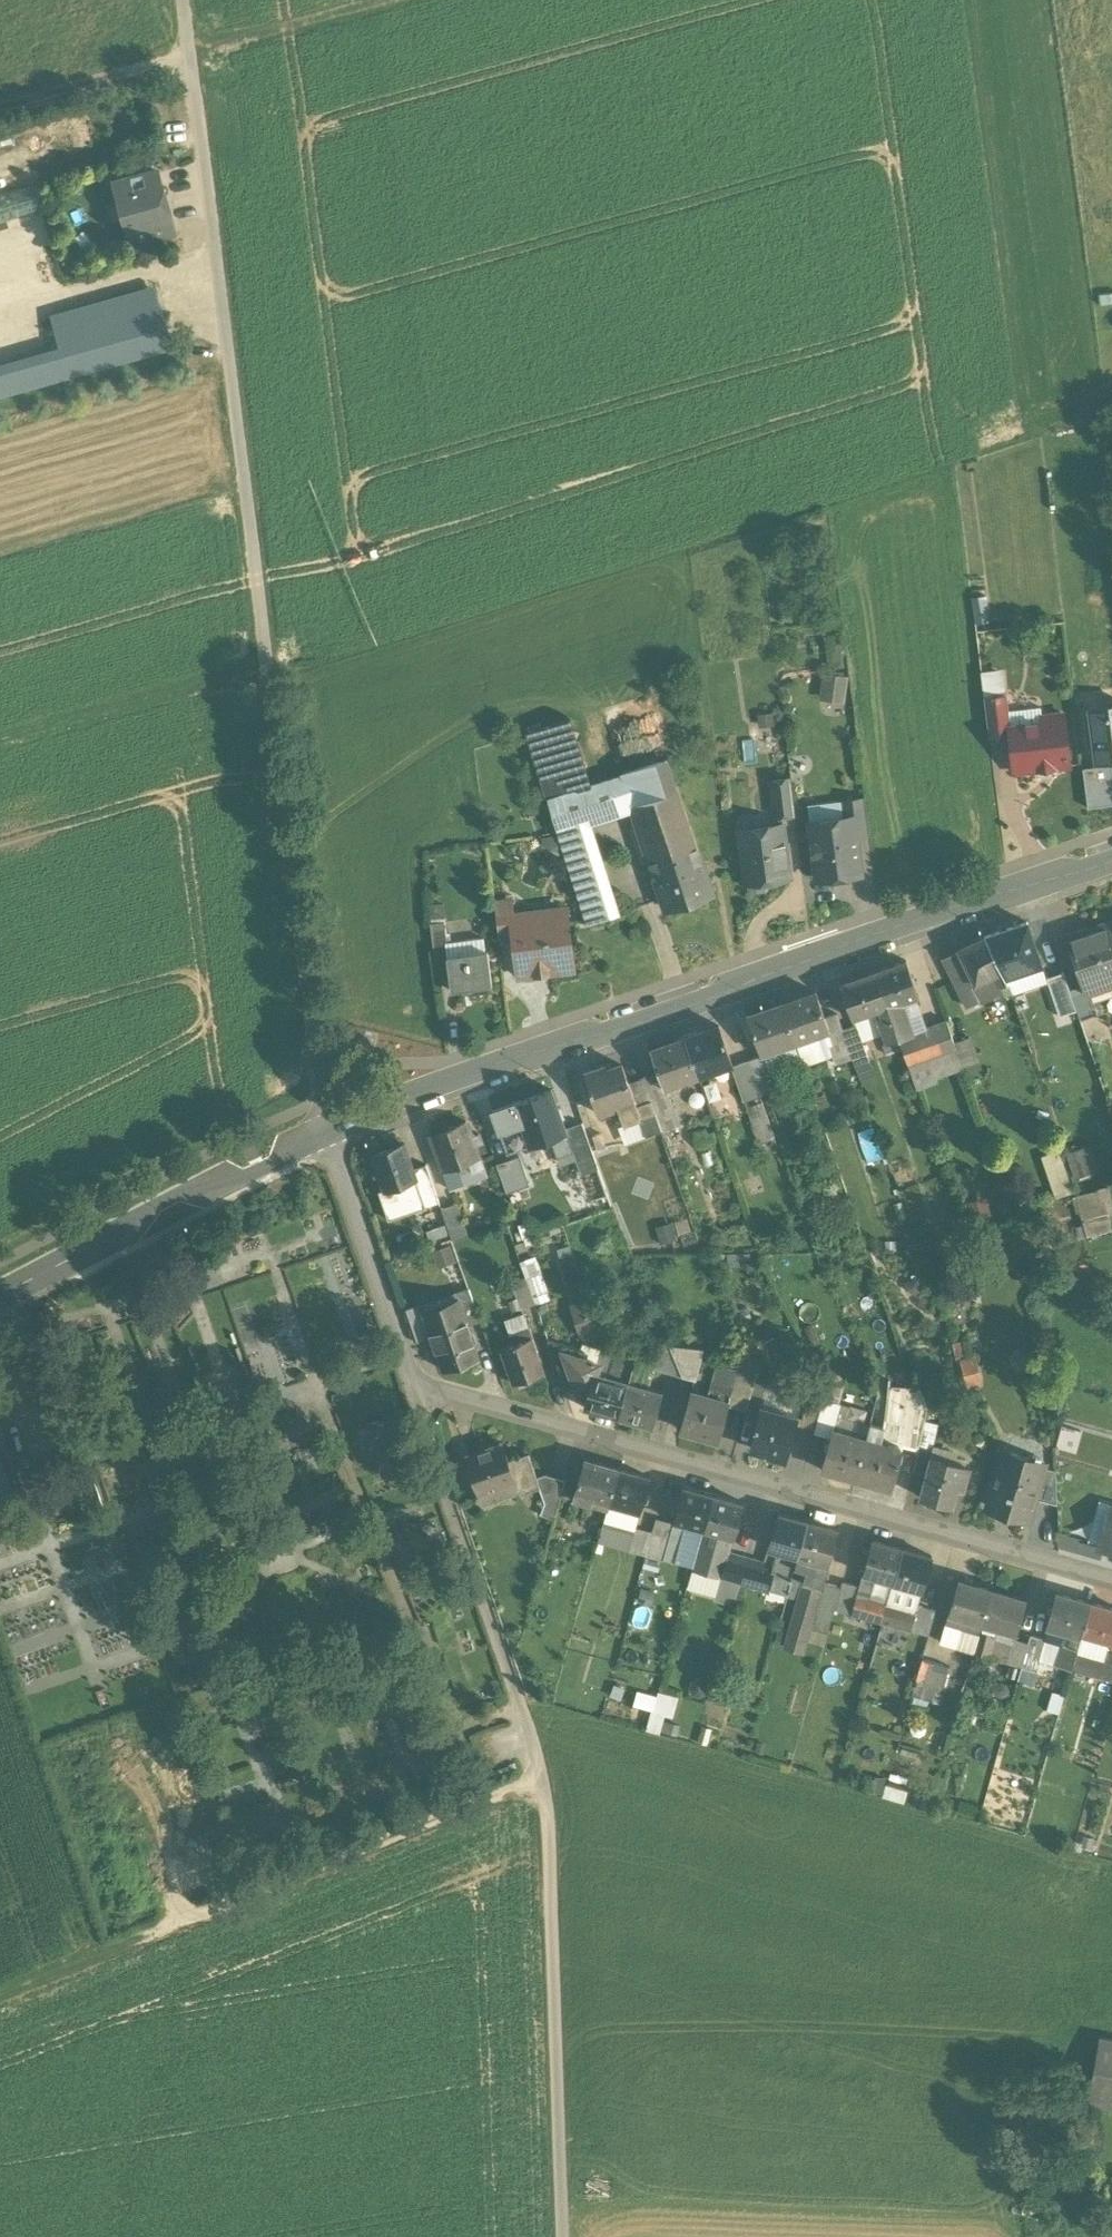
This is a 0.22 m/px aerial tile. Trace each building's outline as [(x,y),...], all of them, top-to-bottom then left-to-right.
[(156,173),(130,179),(135,195),(160,188),(156,173)] [(160,188),(135,195),(130,179),(114,184),(130,243),(172,232),(160,188)] [(0,193),(0,223),(44,209),(36,182),(0,193)] [(159,306),(53,335),(64,377),(170,349),(159,306)] [(839,633),(828,634),(829,666),(841,666),(839,633)] [(1003,672),(981,674),(989,738),(1010,736),(1008,727),(1010,727),(1003,672)] [(849,681),(825,676),(820,702),(845,707),(849,681)] [(1096,763),(1106,761),(1111,761),(1111,706),(1108,707),(1109,713),(1090,715),(1096,763)] [(1062,714),(1041,716),(1042,723),(1010,727),(1008,727),(1010,736),(1014,773),(1069,766),(1062,714)] [(632,720),(634,746),(651,745),(649,719),(632,720)] [(570,721),(528,734),(549,801),(592,787),(570,721)] [(676,789),(666,761),(622,775),(622,777),(632,807),(655,874),(699,860),(690,832),(676,789)] [(1088,811),(1111,808),(1111,778),(1108,778),(1106,761),(1096,763),(1096,767),(1083,769),(1088,811)] [(592,787),(549,801),(559,831),(584,823),(632,807),(622,777),(592,787)] [(790,780),(772,783),(776,817),(795,815),(790,780)] [(864,797),(843,800),(846,818),(853,817),(855,835),(869,833),(864,797)] [(846,818),(809,822),(817,879),(860,874),(855,835),(853,817),(846,818)] [(584,823),(559,831),(574,877),(599,869),(584,823)] [(783,826),(763,829),(764,837),(740,840),(745,883),(748,882),(748,886),(755,892),(765,891),(772,883),(771,879),(790,877),(783,826)] [(655,874),(654,874),(665,908),(711,893),(700,859),(699,860),(655,874)] [(599,869),(574,877),(590,925),(614,917),(599,869)] [(511,901),(494,903),(500,944),(515,942),(512,916),(513,916),(511,901)] [(442,904),(429,906),(434,951),(448,950),(442,904)] [(567,923),(538,926),(536,913),(513,916),(512,916),(515,942),(519,977),(573,971),(567,923)] [(1026,922),(985,937),(1005,978),(1041,965),(1026,922)] [(1065,937),(1074,963),(1082,986),(1084,993),(1089,992),(1111,984),(1111,939),(1107,923),(1065,937)] [(985,938),(959,951),(971,974),(976,985),(995,975),(1001,988),(1007,984),(985,938)] [(971,974),(959,951),(943,959),(955,982),(971,974)] [(488,952),(448,957),(452,992),(470,989),(471,996),(493,993),(488,952)] [(906,963),(876,973),(899,1039),(912,1034),(903,1003),(918,997),(906,963)] [(1069,990),(1082,986),(1074,963),(1061,968),(1063,973),(1069,990)] [(876,973),(841,985),(852,1020),(880,1010),(883,1019),(878,1020),(886,1045),(899,1040),(899,1039),(876,973)] [(1063,973),(1047,978),(1060,1016),(1076,1010),(1069,990),(1063,973)] [(971,974),(955,982),(965,1003),(981,995),(976,985),(971,974)] [(1084,993),(1082,986),(1069,990),(1076,1010),(1080,1021),(1097,1015),(1089,992),(1084,993)] [(815,994),(796,1001),(797,1002),(782,1007),(795,1043),(809,1038),(808,1035),(827,1028),(824,1019),(815,994)] [(929,1028),(918,997),(903,1003),(912,1034),(929,1028)] [(782,1007),(749,1019),(760,1051),(764,1050),(777,1045),(778,1048),(795,1043),(782,1007)] [(837,1014),(824,1019),(827,1028),(829,1034),(828,1034),(832,1045),(846,1040),(842,1031),(837,1014)] [(912,1034),(899,1039),(899,1040),(909,1068),(956,1051),(946,1022),(929,1028),(912,1034)] [(857,1027),(842,1031),(846,1040),(857,1073),(872,1067),(857,1027)] [(719,1028),(685,1039),(698,1077),(714,1071),(712,1068),(728,1062),(730,1067),(732,1067),(730,1062),(719,1028)] [(685,1039),(651,1051),(658,1073),(664,1090),(666,1089),(664,1085),(680,1079),(681,1083),(698,1077),(685,1039)] [(776,1088),(764,1050),(760,1051),(748,1055),(761,1093),(776,1088)] [(748,1055),(730,1062),(732,1067),(759,1147),(777,1141),(761,1093),(748,1055)] [(621,1065),(605,1071),(604,1066),(585,1073),(591,1090),(589,1091),(597,1114),(599,1113),(598,1110),(615,1104),(616,1107),(617,1107),(634,1101),(628,1083),(621,1065)] [(658,1073),(642,1078),(650,1101),(654,1113),(661,1132),(678,1126),(666,1089),(664,1090),(658,1073)] [(642,1078),(628,1083),(634,1101),(635,1106),(650,1101),(642,1078)] [(552,1091),(493,1111),(507,1153),(566,1133),(565,1129),(552,1091)] [(351,1095),(352,1103),(360,1102),(360,1094),(351,1095)] [(634,1101),(617,1107),(623,1124),(654,1113),(650,1101),(635,1106),(634,1101)] [(466,1122),(450,1129),(443,1126),(433,1130),(432,1136),(444,1171),(480,1158),(475,1146),(482,1144),(478,1134),(472,1137),(466,1122)] [(565,1129),(566,1133),(588,1195),(605,1189),(582,1124),(565,1129)] [(1091,1144),(1066,1152),(1075,1179),(1100,1171),(1091,1144)] [(405,1145),(373,1156),(385,1191),(417,1180),(413,1170),(405,1145)] [(1063,1150),(1044,1154),(1051,1191),(1071,1187),(1063,1150)] [(519,1157),(497,1164),(507,1194),(529,1186),(519,1157)] [(480,1158),(444,1171),(450,1190),(486,1177),(480,1158)] [(425,1166),(413,1170),(417,1180),(427,1208),(438,1204),(425,1166)] [(417,1180),(385,1191),(379,1193),(389,1221),(427,1208),(417,1180)] [(1107,1189),(1069,1197),(1078,1238),(1111,1230),(1111,1213),(1107,1189)] [(467,1235),(456,1204),(441,1209),(452,1240),(467,1235)] [(687,1222),(676,1225),(680,1238),(683,1237),(686,1249),(697,1246),(694,1234),(691,1235),(687,1222)] [(672,1224),(655,1229),(660,1247),(677,1242),(672,1224)] [(446,1226),(427,1232),(431,1242),(449,1236),(446,1226)] [(439,1269),(454,1263),(449,1249),(433,1255),(439,1269)] [(536,1305),(551,1300),(536,1259),(521,1263),(527,1280),(536,1305)] [(527,1280),(514,1283),(524,1309),(536,1305),(527,1280)] [(468,1290),(454,1295),(455,1300),(457,1300),(465,1322),(466,1326),(479,1321),(468,1290)] [(613,1296),(587,1304),(595,1329),(622,1320),(613,1296)] [(425,1311),(423,1311),(431,1334),(465,1322),(457,1300),(455,1300),(425,1311)] [(423,1304),(405,1311),(416,1343),(432,1337),(431,1334),(423,1311),(425,1311),(423,1304)] [(587,1304),(573,1309),(580,1333),(595,1329),(587,1304)] [(660,1371),(677,1364),(670,1349),(655,1315),(640,1320),(660,1371)] [(527,1339),(519,1317),(517,1318),(503,1323),(511,1344),(527,1339)] [(465,1322),(431,1334),(432,1337),(443,1370),(478,1358),(466,1326),(465,1322)] [(511,1344),(499,1348),(512,1384),(514,1383),(518,1387),(527,1384),(528,1379),(543,1373),(530,1338),(527,1339),(511,1344)] [(597,1364),(577,1358),(579,1349),(547,1340),(563,1387),(581,1392),(587,1371),(593,1372),(594,1373),(597,1364)] [(601,1351),(579,1349),(577,1358),(597,1364),(594,1373),(608,1376),(614,1355),(601,1351)] [(703,1351),(685,1349),(684,1350),(670,1349),(677,1364),(682,1376),(681,1377),(696,1381),(703,1351)] [(634,1361),(614,1355),(608,1376),(628,1382),(634,1361)] [(740,1359),(735,1379),(730,1395),(727,1408),(744,1413),(758,1364),(740,1359)] [(648,1388),(640,1386),(646,1364),(634,1361),(628,1382),(618,1418),(652,1428),(662,1392),(648,1388)] [(654,1367),(646,1364),(640,1386),(648,1388),(654,1367)] [(587,1371),(581,1392),(587,1394),(593,1372),(587,1371)] [(594,1373),(593,1372),(587,1394),(583,1408),(618,1418),(628,1382),(608,1376),(594,1373)] [(735,1379),(713,1373),(709,1390),(730,1395),(735,1379)] [(920,1388),(888,1388),(884,1431),(880,1445),(902,1451),(902,1447),(917,1451),(918,1447),(927,1407),(920,1388)] [(707,1397),(691,1392),(680,1430),(718,1441),(727,1408),(730,1395),(709,1390),(707,1397)] [(799,1422),(815,1427),(823,1401),(806,1397),(799,1422)] [(840,1406),(823,1401),(815,1427),(813,1433),(831,1438),(833,1432),(836,1421),(840,1406)] [(797,1419),(761,1409),(756,1426),(759,1427),(753,1448),(767,1452),(767,1455),(785,1460),(797,1419)] [(868,1430),(836,1421),(833,1432),(865,1441),(868,1430)] [(0,1424),(0,1500),(23,1492),(0,1424)] [(884,1431),(869,1426),(868,1430),(865,1441),(855,1479),(855,1480),(893,1490),(902,1451),(880,1445),(884,1431)] [(865,1441),(833,1432),(831,1438),(822,1469),(855,1479),(865,1441)] [(498,1442),(482,1448),(484,1453),(465,1459),(481,1504),(518,1491),(508,1463),(502,1446),(500,1447),(498,1442)] [(933,1452),(918,1447),(917,1451),(910,1480),(924,1484),(931,1457),(933,1452)] [(1029,1460),(1003,1453),(988,1507),(1028,1518),(1034,1500),(1043,1468),(1041,1467),(1040,1471),(1027,1467),(1029,1460)] [(528,1456),(508,1463),(518,1491),(537,1485),(536,1479),(528,1456)] [(970,1468),(931,1457),(924,1484),(920,1499),(952,1508),(958,1488),(964,1490),(970,1468)] [(618,1471),(585,1462),(573,1503),(606,1512),(608,1506),(618,1471)] [(1055,1471),(1043,1468),(1034,1500),(1057,1506),(1055,1471)] [(650,1480),(618,1471),(608,1506),(640,1515),(650,1480)] [(546,1476),(536,1479),(537,1485),(543,1505),(541,1515),(554,1518),(564,1481),(546,1476)] [(712,1497),(684,1489),(680,1503),(675,1502),(672,1512),(678,1513),(675,1524),(676,1524),(674,1532),(678,1533),(679,1530),(685,1531),(686,1527),(703,1532),(712,1497)] [(744,1506),(712,1497),(703,1532),(733,1541),(734,1541),(744,1506)] [(636,1529),(640,1515),(608,1506),(606,1512),(602,1528),(634,1537),(636,1529)] [(807,1524),(777,1515),(768,1550),(779,1554),(792,1557),(790,1563),(795,1564),(797,1559),(807,1524)] [(651,1533),(671,1539),(669,1546),(680,1549),(685,1531),(679,1530),(678,1533),(674,1532),(676,1524),(675,1524),(655,1519),(651,1533)] [(838,1532),(807,1524),(797,1559),(811,1562),(828,1567),(838,1532)] [(685,1531),(680,1549),(696,1554),(703,1532),(686,1527),(685,1531)] [(597,1545),(629,1554),(634,1537),(602,1528),(597,1545)] [(634,1537),(629,1554),(644,1558),(644,1556),(651,1533),(636,1529),(634,1537)] [(733,1541),(703,1532),(696,1554),(692,1570),(720,1577),(723,1578),(729,1555),(733,1541)] [(651,1533),(644,1556),(663,1562),(668,1545),(669,1546),(671,1539),(651,1533)] [(901,1551),(871,1542),(868,1555),(863,1571),(862,1576),(891,1584),(901,1551)] [(663,1562),(692,1570),(696,1554),(680,1549),(669,1546),(668,1545),(663,1562)] [(931,1559),(901,1551),(891,1584),(921,1594),(931,1559)] [(853,1568),(863,1571),(868,1555),(858,1552),(853,1568)] [(791,1579),(795,1564),(790,1563),(792,1557),(779,1554),(773,1574),(791,1579)] [(746,1559),(729,1555),(723,1578),(720,1577),(715,1592),(735,1598),(739,1584),(746,1559)] [(764,1564),(746,1559),(739,1584),(757,1589),(762,1571),(764,1564)] [(805,1583),(822,1588),(822,1587),(828,1567),(811,1562),(805,1583)] [(773,1574),(762,1571),(757,1589),(786,1598),(791,1579),(773,1574)] [(891,1584),(862,1576),(858,1588),(841,1583),(838,1592),(833,1609),(880,1623),(885,1606),(891,1584)] [(805,1583),(791,1579),(786,1598),(793,1600),(813,1605),(817,1606),(822,1588),(805,1583)] [(944,1615),(949,1617),(959,1582),(954,1581),(944,1615)] [(991,1591),(959,1582),(949,1617),(981,1626),(982,1623),(991,1591)] [(921,1594),(891,1584),(885,1606),(915,1615),(916,1609),(921,1594)] [(813,1605),(806,1630),(825,1636),(833,1609),(838,1592),(822,1587),(822,1588),(817,1606),(813,1605)] [(1027,1601),(991,1591),(982,1623),(1017,1633),(1027,1601)] [(1090,1603),(1057,1593),(1047,1628),(1051,1630),(1071,1635),(1080,1638),(1081,1633),(1090,1603)] [(813,1605),(793,1600),(779,1650),(798,1656),(806,1630),(813,1605)] [(1090,1603),(1081,1633),(1111,1641),(1111,1642),(1111,1609),(1090,1603)] [(915,1615),(885,1606),(880,1623),(910,1632),(915,1615)] [(933,1614),(916,1609),(915,1615),(910,1632),(905,1648),(922,1653),(933,1614)] [(949,1617),(941,1645),(974,1654),(981,1626),(949,1617)] [(1015,1640),(1017,1633),(982,1623),(981,1626),(974,1654),(972,1658),(1019,1672),(1027,1645),(1015,1640)] [(1071,1635),(1051,1630),(1047,1643),(1029,1638),(1027,1645),(1019,1672),(1038,1676),(1042,1663),(1057,1667),(1063,1645),(1068,1647),(1071,1635)] [(1105,1662),(1108,1652),(1111,1641),(1081,1633),(1080,1638),(1077,1649),(1075,1654),(1102,1661),(1105,1662)] [(1080,1638),(1071,1635),(1068,1647),(1077,1649),(1080,1638)] [(1077,1649),(1068,1647),(1063,1645),(1057,1667),(1071,1671),(1075,1654),(1077,1649)] [(1102,1661),(1097,1678),(1107,1681),(1111,1682),(1111,1653),(1108,1652),(1105,1662),(1102,1661)] [(1102,1661),(1075,1654),(1071,1671),(1097,1678),(1102,1661)] [(951,1668),(921,1660),(914,1686),(944,1694),(951,1668)] [(648,1723),(646,1730),(658,1733),(662,1714),(672,1716),(677,1698),(637,1688),(629,1718),(648,1723)] [(1053,1693),(1046,1712),(1058,1715),(1064,1696),(1053,1693)] [(872,1778),(871,1792),(883,1793),(885,1779),(872,1778)] [(909,1790),(886,1785),(883,1798),(905,1804),(909,1790)] [(1099,2037),(1087,2103),(1111,2108),(1111,2040),(1099,2037)]
